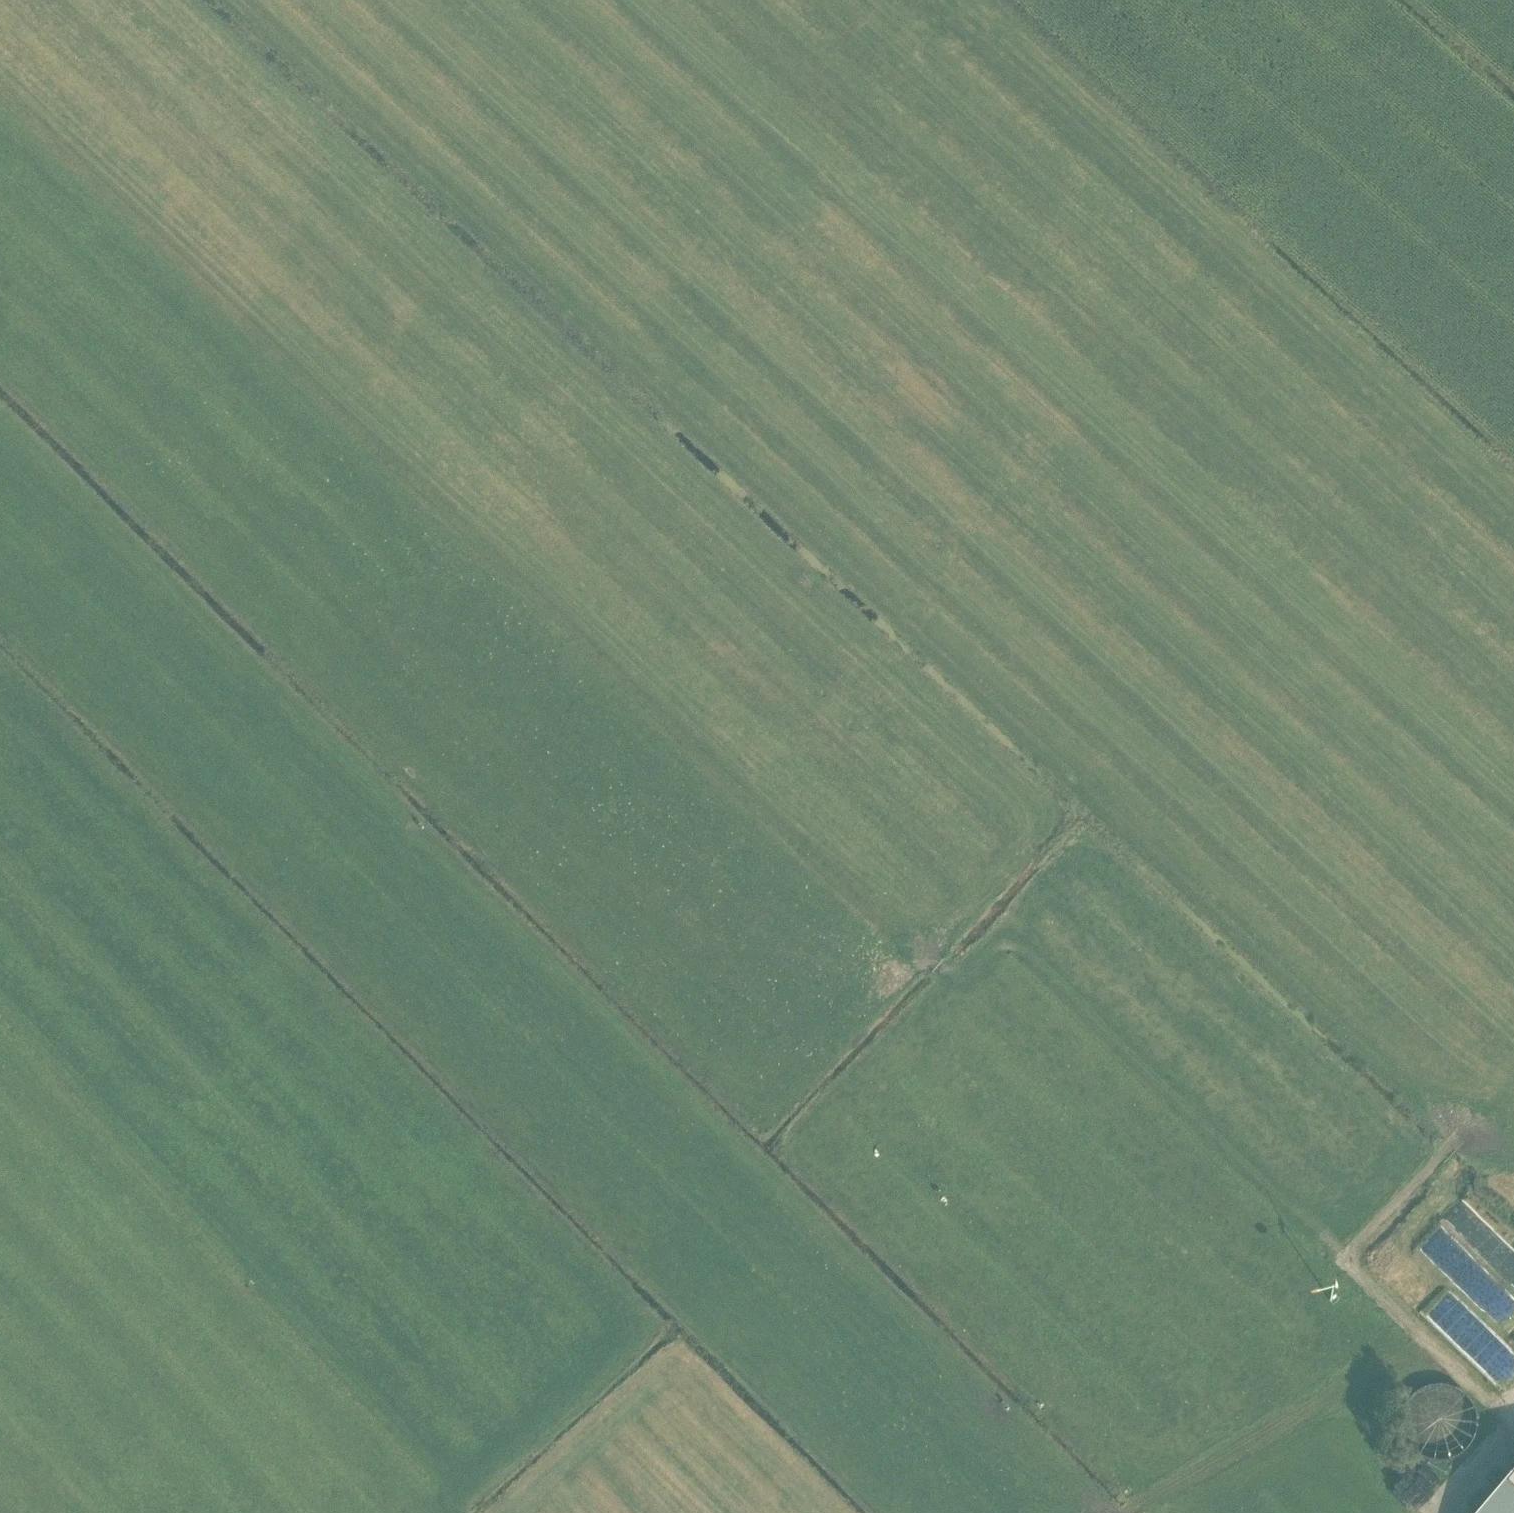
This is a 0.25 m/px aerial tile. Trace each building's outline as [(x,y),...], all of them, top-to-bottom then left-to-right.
[(1513,1280),(1513,1225),(1508,1217),(1481,1237),(1513,1280)] [(1446,1290),(1424,1311),(1496,1387),(1513,1370),(1513,1361),(1446,1290)] [(1445,1387),(1437,1387),(1431,1388),(1425,1390),(1420,1392),(1415,1396),(1410,1400),(1407,1404),(1404,1409),(1402,1415),(1401,1420),(1401,1426),(1401,1431),(1402,1437),(1404,1443),(1408,1449),(1412,1453),(1424,1460),(1429,1462),(1436,1463),(1442,1463),(1449,1462),(1454,1460),(1460,1457),(1465,1453),(1468,1449),(1471,1445),(1474,1439),(1476,1434),(1477,1430),(1477,1425),(1477,1421),(1476,1417),(1475,1413),(1475,1411),(1471,1404),(1467,1398),(1462,1394),(1456,1391),(1451,1389),(1445,1387)]
